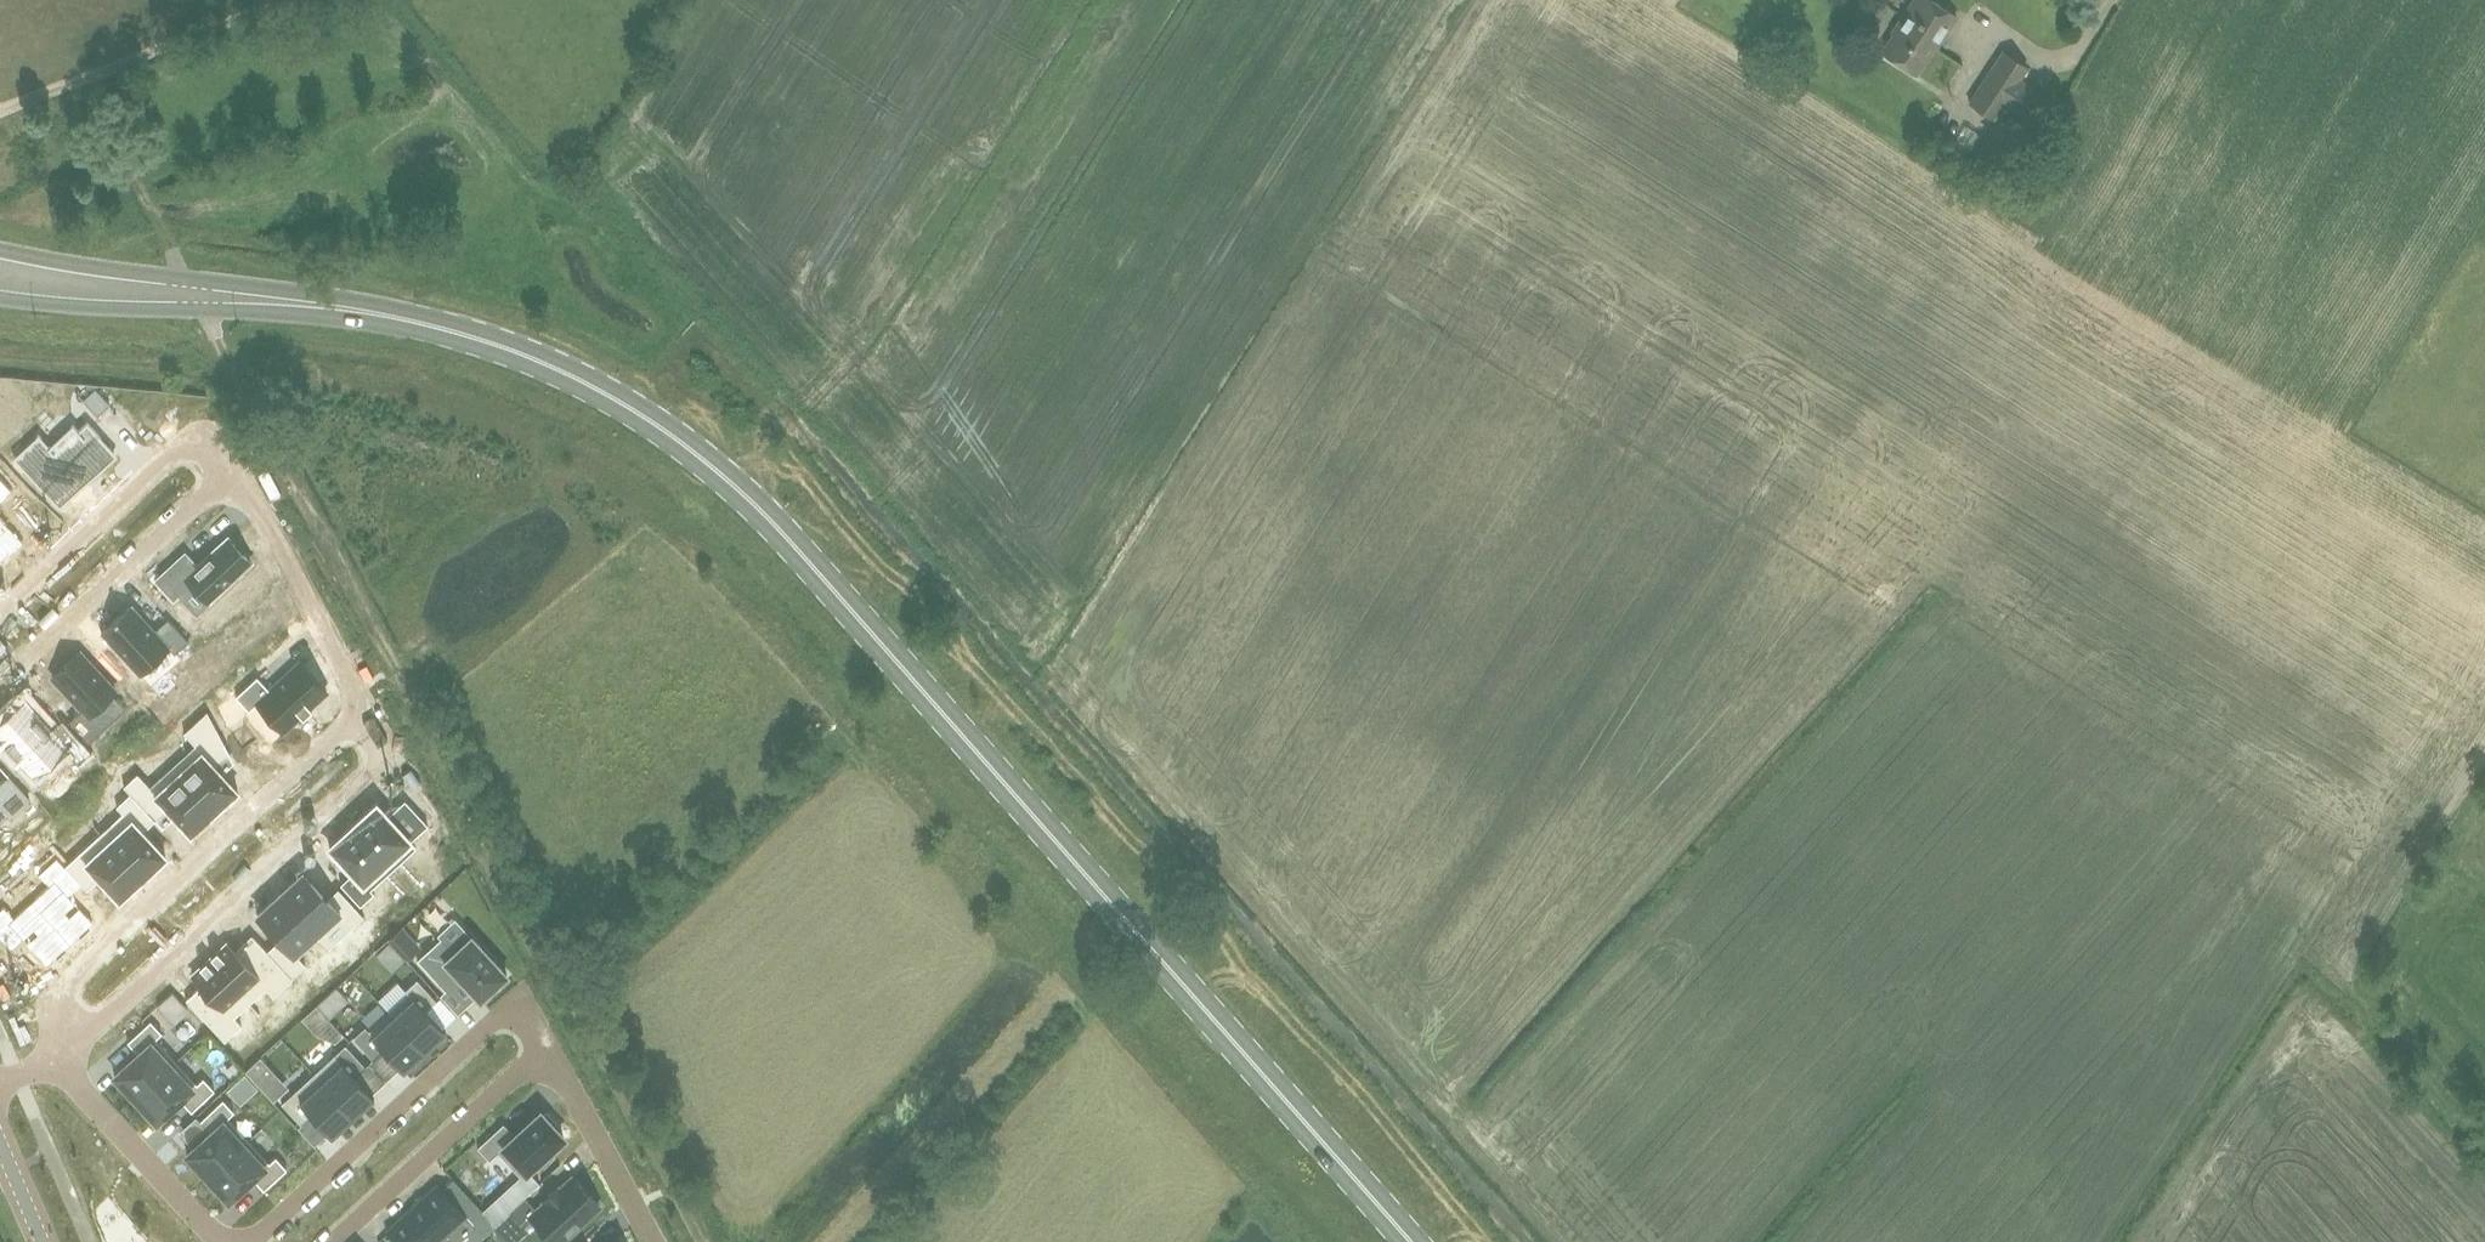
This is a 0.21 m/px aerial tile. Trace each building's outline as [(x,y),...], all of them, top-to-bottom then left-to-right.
[(1954,15),(1930,0),(1913,0),(1881,49),(1917,72),(1954,15)] [(2036,122),(2051,99),(2019,79),(2028,66),(2001,49),(1967,100),(1994,117),(2005,101),(2036,122)] [(83,401),(97,417),(110,405),(95,389),(83,401)] [(79,485),(114,452),(101,437),(87,423),(79,431),(73,425),(71,427),(74,429),(52,449),(27,472),(60,508),(65,503),(82,488),(79,485)] [(12,489),(0,476),(0,500),(12,489)] [(24,541),(6,522),(0,515),(0,563),(24,541)] [(177,595),(191,583),(208,602),(251,563),(228,537),(197,565),(185,552),(155,579),(173,599),(177,595)] [(168,618),(155,630),(131,605),(101,633),(141,675),(170,648),(175,653),(181,648),(188,641),(189,640),(168,618)] [(76,648),(49,673),(79,705),(66,717),(85,739),(100,726),(87,711),(112,687),(76,648)] [(284,731),(301,715),(310,707),(327,692),(299,662),(269,690),(257,677),(236,696),(249,711),(258,703),(284,731)] [(0,725),(0,737),(33,773),(63,746),(79,763),(92,751),(62,719),(51,730),(25,702),(0,725)] [(195,745),(172,767),(214,813),(215,812),(215,811),(222,805),(225,808),(238,796),(235,792),(236,792),(238,791),(236,789),(236,790),(221,774),(214,766),(229,752),(207,712),(184,733),(195,745)] [(9,815),(11,817),(30,800),(0,767),(0,805),(9,815)] [(138,773),(124,786),(130,793),(155,820),(167,808),(175,816),(189,832),(189,833),(190,834),(192,833),(192,832),(196,835),(209,823),(206,820),(213,813),(214,813),(172,767),(150,787),(138,773)] [(123,813),(101,833),(142,878),(166,856),(143,831),(155,820),(130,793),(117,806),(123,813)] [(354,825),(353,826),(393,869),(416,848),(410,841),(428,825),(405,800),(387,816),(378,806),(377,804),(375,805),(375,806),(354,825)] [(371,889),(393,869),(353,826),(352,826),(352,827),(331,846),(329,847),(331,849),(353,872),(340,884),(360,906),(374,893),(371,889)] [(101,833),(65,866),(82,884),(87,889),(100,878),(119,899),(142,878),(101,833)] [(48,885),(31,900),(71,943),(75,939),(79,943),(93,930),(90,926),(94,922),(69,895),(82,884),(65,866),(57,856),(38,874),(48,885)] [(303,872),(280,893),(320,937),(319,937),(329,948),(364,916),(338,889),(328,899),(303,872)] [(280,893),(257,915),(280,940),(267,951),(292,978),(305,965),(298,957),(319,937),(320,937),(280,893)] [(0,908),(0,938),(10,949),(22,938),(47,965),(52,961),(55,964),(69,951),(66,948),(71,943),(31,900),(14,916),(4,905),(0,908)] [(389,939),(407,959),(420,947),(402,927),(389,939)] [(507,975),(466,931),(449,947),(441,938),(417,960),(445,990),(460,977),(480,999),(507,975)] [(218,950),(209,959),(250,1003),(266,988),(273,996),(292,979),(292,978),(267,951),(254,937),(236,953),(234,951),(226,943),(218,950)] [(202,985),(186,999),(224,1041),(242,1025),(234,1017),(250,1003),(209,959),(200,967),(200,966),(192,974),(202,985)] [(437,1000),(417,978),(405,989),(409,994),(389,1012),(425,1051),(446,1031),(426,1009),(437,1000)] [(330,1017),(336,1012),(324,999),(318,1004),(330,1017)] [(425,1051),(389,1012),(369,1030),(365,1026),(353,1037),(373,1058),(383,1049),(403,1070),(425,1051)] [(176,1061),(158,1042),(165,1036),(150,1020),(127,1041),(138,1053),(114,1075),(136,1098),(176,1061)] [(344,1035),(331,1022),(323,1029),(335,1043),(344,1035)] [(365,1065),(346,1044),(313,1073),(353,1116),(374,1097),(354,1075),(365,1065)] [(249,1066),(260,1056),(250,1045),(239,1056),(249,1066)] [(246,1071),(255,1081),(270,1068),(260,1058),(246,1071)] [(176,1061),(136,1098),(157,1122),(181,1100),(191,1111),(214,1090),(203,1078),(197,1084),(176,1061)] [(353,1116),(313,1073),(281,1103),(301,1124),(312,1114),(328,1133),(331,1136),(353,1116)] [(200,1120),(210,1132),(186,1154),(208,1177),(248,1140),(228,1117),(234,1111),(223,1099),(200,1120)] [(541,1112),(515,1136),(504,1123),(478,1147),(490,1160),(498,1152),(521,1177),(564,1137),(555,1128),(559,1125),(547,1112),(543,1115),(541,1112)] [(248,1140),(208,1177),(229,1200),(253,1178),(264,1190),(287,1168),(276,1156),(269,1162),(248,1140)] [(493,1226),(501,1241),(502,1241),(526,1241),(541,1228),(543,1230),(554,1241),(561,1241),(562,1241),(600,1206),(572,1176),(559,1188),(557,1187),(543,1200),(545,1202),(536,1210),(524,1197),(493,1226)] [(474,1226),(438,1187),(389,1231),(399,1241),(457,1241),(474,1226)]
